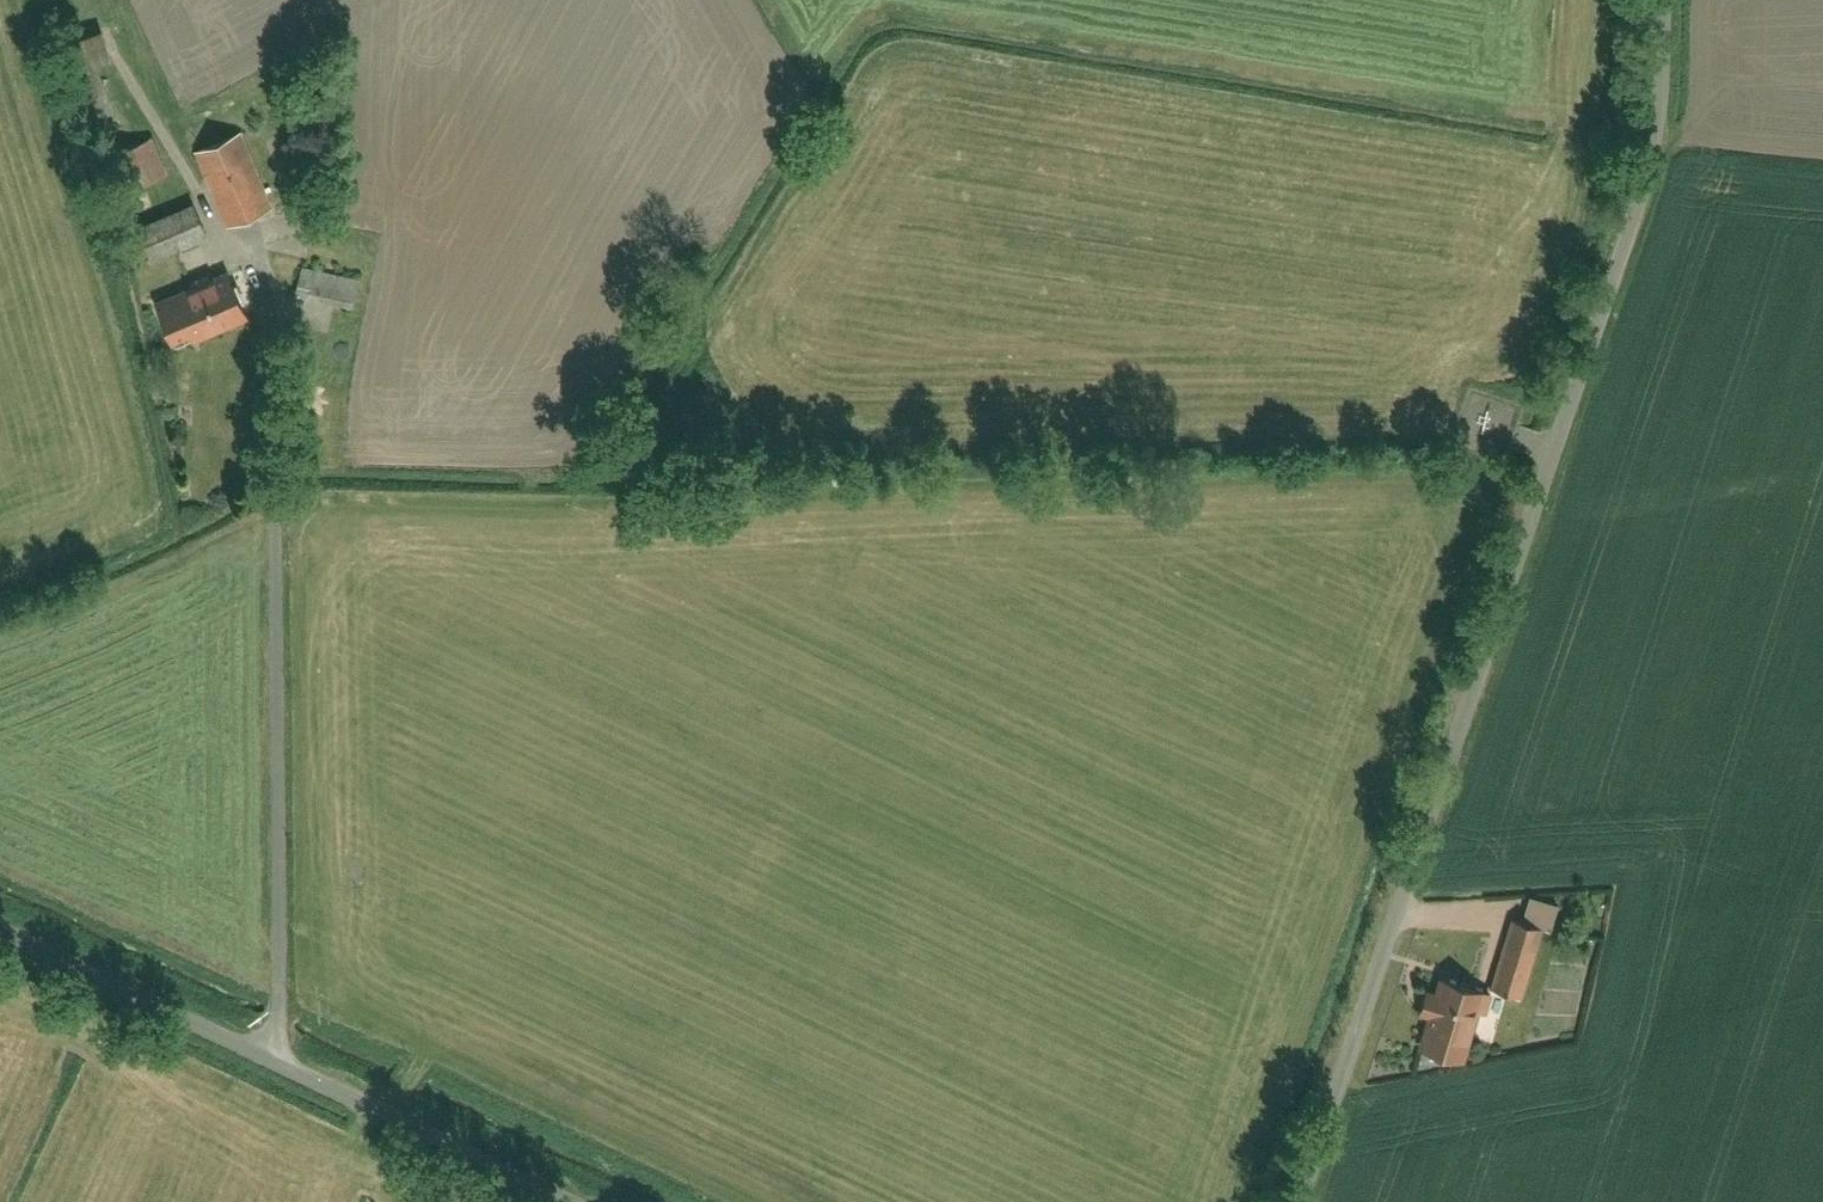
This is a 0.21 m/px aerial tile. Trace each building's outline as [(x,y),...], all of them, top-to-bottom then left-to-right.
[(110,51),(76,60),(100,154),(134,145),(110,51)] [(144,223),(157,259),(282,212),(252,133),(198,154),(214,197),(144,223)] [(224,279),(152,310),(172,358),(244,328),(224,279)] [(1485,988),(1523,998),(1539,935),(1501,925),(1485,988)] [(1403,992),(1398,1014),(1411,1017),(1404,1049),(1455,1061),(1472,988),(1423,976),(1403,992)]
